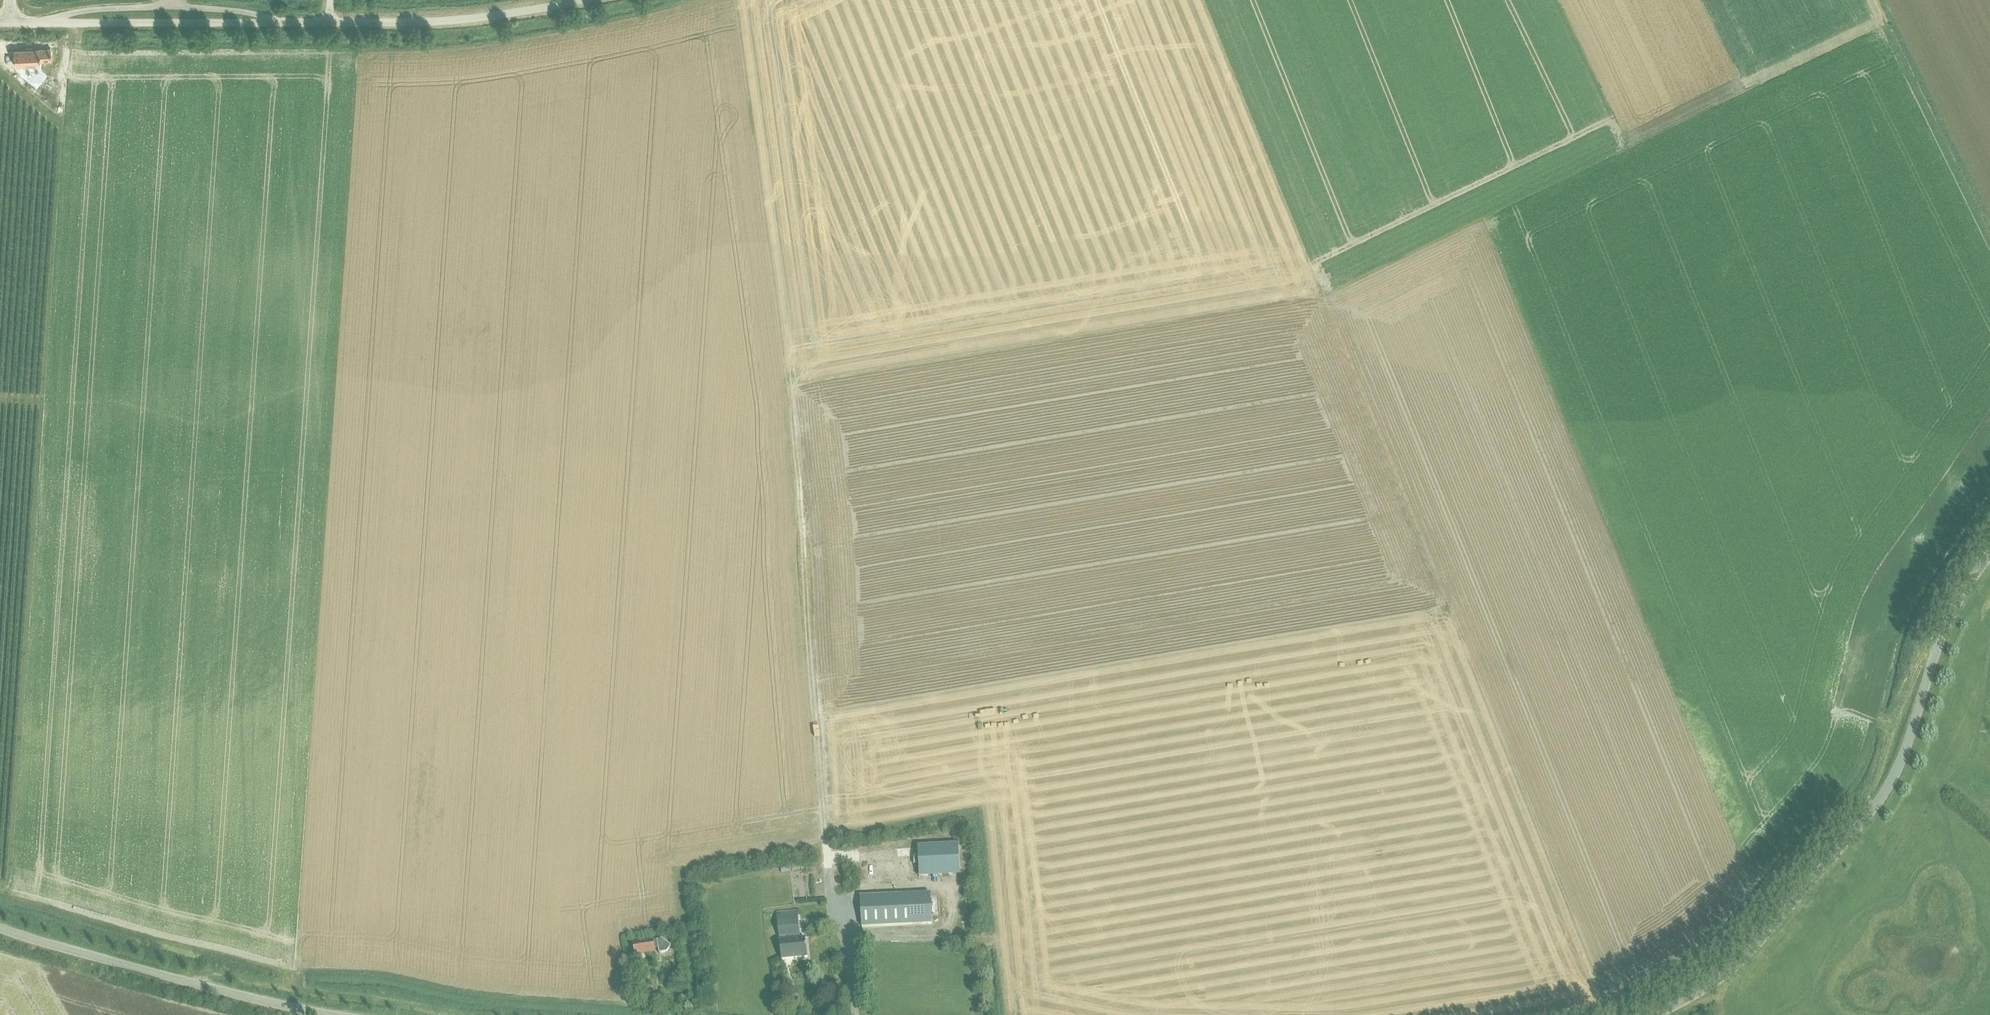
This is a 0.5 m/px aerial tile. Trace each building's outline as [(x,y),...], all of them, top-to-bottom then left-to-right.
[(50,48),(13,50),(14,65),(40,64),(39,60),(51,60),(50,48)] [(959,871),(958,849),(918,851),(919,873),(959,871)] [(932,916),(931,898),(930,893),(860,897),(862,927),(932,924),(932,916)] [(781,960),(807,957),(805,938),(800,939),(797,911),(777,913),(779,938),(781,960)] [(654,951),(652,941),(634,944),(636,954),(654,951)]
